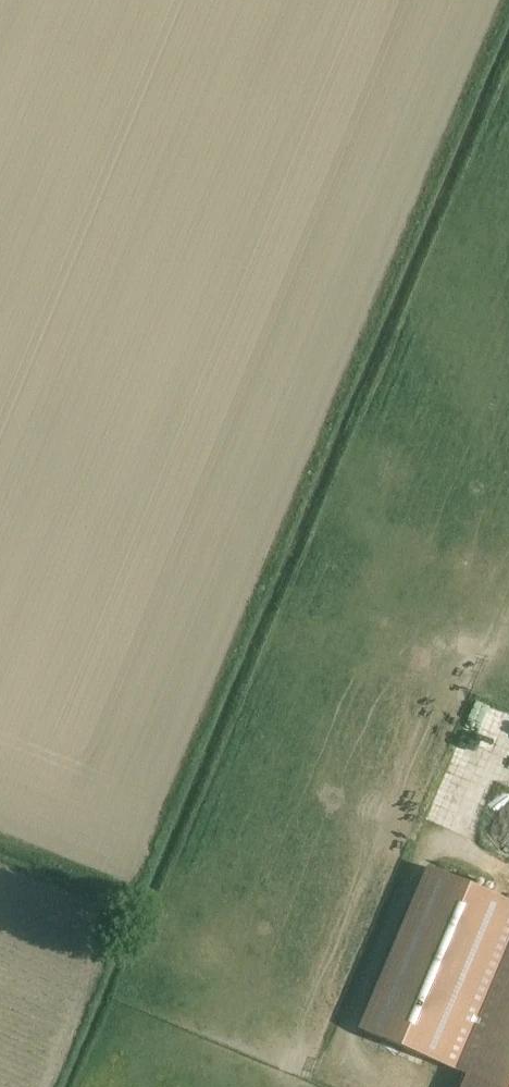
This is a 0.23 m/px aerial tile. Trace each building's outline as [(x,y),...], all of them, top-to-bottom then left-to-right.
[(359,1029),(467,1075),(462,1086),(508,1086),(508,901),(427,867),(359,1029)]
